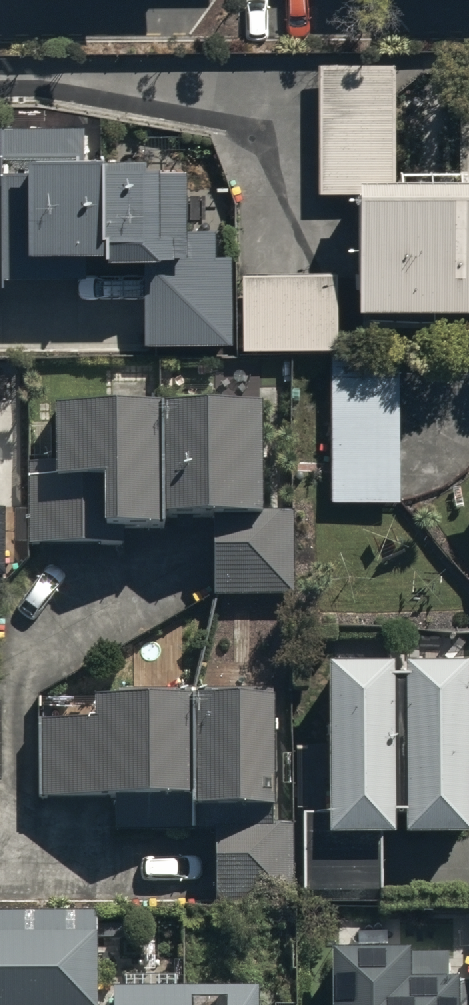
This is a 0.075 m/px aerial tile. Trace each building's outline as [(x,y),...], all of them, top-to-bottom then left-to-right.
[(389,170),(389,57),(316,57),(317,194),(358,193),(358,305),(468,305),(468,170),(389,170)] [(2,278),(2,268),(88,268),(88,248),(139,248),(139,337),(227,337),(228,251),(213,251),(213,222),(177,222),(177,153),(101,153),(101,140),(86,140),(86,124),(0,124),(0,278),(2,278)] [(336,270),(240,272),(241,344),(337,343),(336,270)] [(396,352),(327,353),(328,499),(397,499),(396,352)] [(257,402),(49,400),(48,456),(31,456),(30,541),(124,542),(124,525),(165,525),(165,513),(212,514),(211,590),(291,591),(291,510),(256,510),(257,402)] [(446,628),(430,628),(419,642),(419,662),(365,660),(365,650),(339,649),(339,660),(325,660),(321,813),(303,812),(301,904),(381,906),(382,830),(468,832),(468,688),(467,688),(468,661),(457,661),(457,640),(446,628)] [(272,822),(272,691),(90,691),(90,717),(38,717),(38,794),(113,794),(113,829),(217,829),(217,901),(294,901),(294,822),(272,822)] [(94,910),(0,911),(0,1004),(94,1004),(94,910)] [(335,1004),(468,1004),(468,980),(451,980),(451,950),(412,950),(412,946),(334,946),(335,1004)] [(107,985),(107,1004),(256,1004),(256,984),(107,985)]
